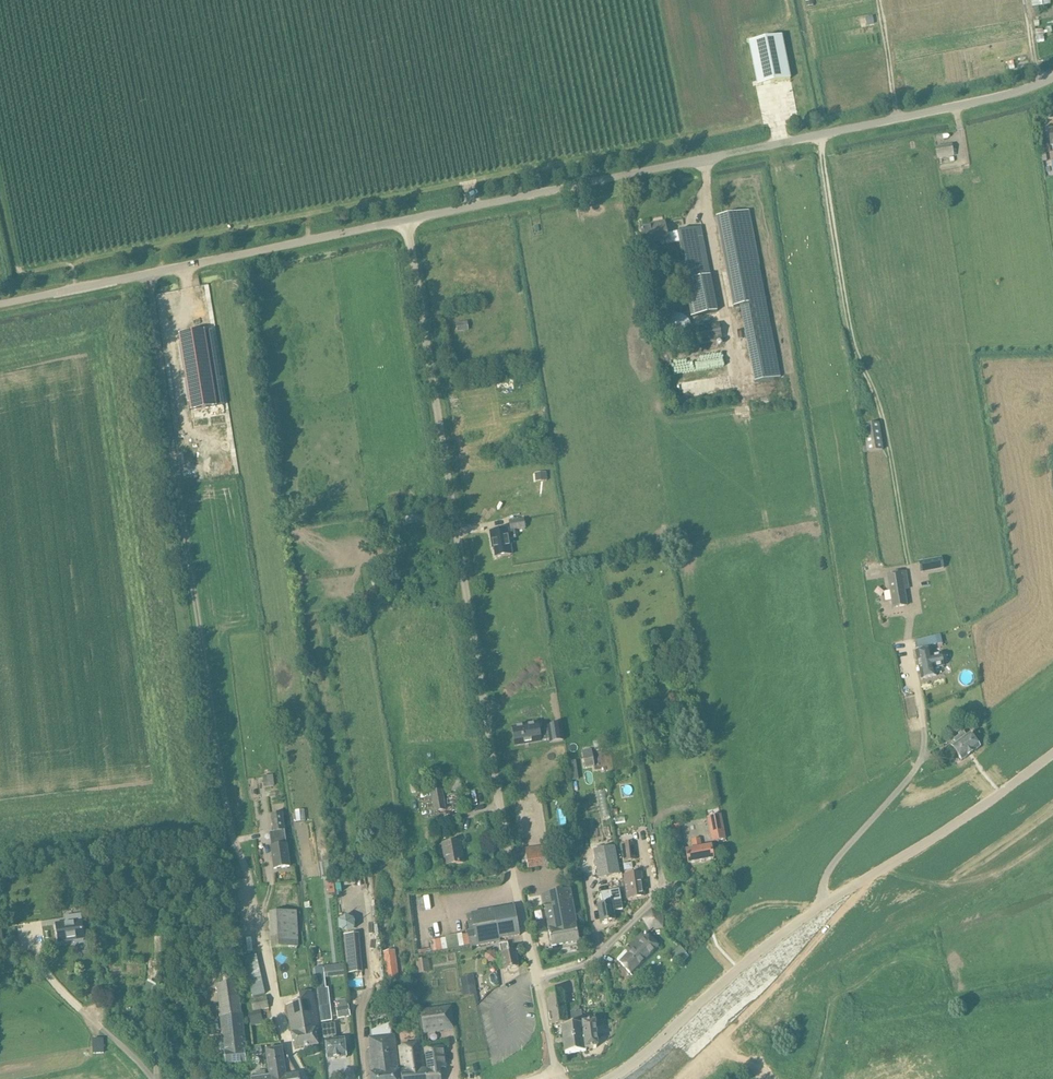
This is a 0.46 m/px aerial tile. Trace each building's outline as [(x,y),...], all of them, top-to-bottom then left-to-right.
[(791,79),(782,36),(749,42),(758,86),(791,79)] [(937,159),(954,157),(952,145),(936,147),(937,159)] [(640,228),(644,245),(665,241),(666,245),(680,243),(687,281),(710,276),(701,227),(678,231),(678,232),(667,234),(665,223),(640,228)] [(739,307),(747,349),(774,344),(766,302),(739,307)] [(674,335),(685,334),(683,315),(671,317),(674,335)] [(457,332),(469,331),(468,321),(456,323),(457,332)] [(722,341),(719,324),(694,329),(697,346),(722,341)] [(212,331),(179,336),(179,337),(191,412),(224,406),(212,331)] [(774,344),(747,349),(754,383),(781,378),(774,344)] [(863,426),(863,428),(867,453),(883,451),(879,424),(863,426)] [(211,462),(200,462),(201,478),(212,477),(211,462)] [(511,530),(490,533),(492,546),(494,546),(495,558),(511,556),(509,540),(516,539),(515,530),(525,529),(524,520),(510,522),(511,530)] [(944,569),(942,558),(919,562),(921,574),(944,569)] [(909,589),(906,572),(887,575),(893,608),(907,606),(904,590),(909,589)] [(916,650),(936,645),(934,637),(914,641),(916,650)] [(930,649),(921,651),(922,659),(917,660),(921,679),(936,676),(934,668),(943,666),(941,655),(932,657),(930,649)] [(512,728),(515,746),(550,741),(550,743),(563,741),(561,725),(548,727),(548,732),(540,734),(538,724),(512,728)] [(962,729),(958,724),(947,731),(951,738),(962,729)] [(960,735),(954,740),(956,744),(951,748),(962,761),(981,747),(970,733),(967,736),(963,731),(959,734),(960,735)] [(582,751),(585,768),(595,766),(592,749),(582,751)] [(575,760),(568,760),(569,780),(576,780),(575,760)] [(263,777),(264,787),(275,786),(273,775),(263,777)] [(446,792),(461,790),(460,779),(445,781),(446,792)] [(431,792),(434,813),(446,811),(443,790),(431,792)] [(609,816),(607,790),(599,791),(601,817),(609,816)] [(284,804),(283,797),(273,798),(274,805),(284,804)] [(272,814),(276,846),(271,847),(274,869),(290,867),(287,845),(286,839),(284,830),(285,830),(283,813),(272,814)] [(712,842),(725,839),(721,816),(708,818),(712,842)] [(679,825),(670,827),(674,846),(683,845),(679,825)] [(692,842),(693,849),(686,850),(688,865),(714,860),(711,846),(702,848),(700,840),(692,842)] [(443,844),(446,866),(463,863),(460,842),(443,844)] [(621,844),(624,862),(636,861),(633,842),(621,844)] [(590,849),(595,869),(616,865),(612,844),(590,849)] [(549,867),(547,846),(525,849),(528,870),(549,867)] [(641,873),(624,875),(628,899),(645,896),(641,873)] [(600,893),(602,904),(597,905),(601,924),(616,921),(614,911),(623,910),(619,890),(600,893)] [(576,925),(570,891),(543,896),(552,947),(579,942),(576,925)] [(515,906),(493,910),(466,914),(469,932),(467,932),(470,948),(499,943),(498,940),(520,936),(515,906)] [(663,914),(651,910),(643,920),(650,931),(663,929),(664,916),(663,914)] [(270,913),(272,949),(298,947),(296,911),(270,913)] [(56,925),(59,942),(84,939),(81,915),(68,917),(69,923),(56,925)] [(339,920),(339,930),(348,934),(356,928),(355,919),(347,915),(339,920)] [(212,927),(213,936),(230,935),(229,925),(212,927)] [(362,966),(359,934),(344,935),(347,968),(362,966)] [(632,976),(659,950),(644,935),(642,934),(625,950),(625,951),(617,959),(632,976)] [(500,945),(501,953),(505,970),(519,968),(515,950),(509,951),(508,944),(500,945)] [(485,963),(496,961),(494,950),(484,952),(485,963)] [(245,958),(253,996),(265,994),(257,956),(245,958)] [(278,957),(280,978),(290,978),(289,957),(278,957)] [(322,1023),(333,1022),(328,988),(326,988),(324,969),(315,970),(322,1023)] [(460,978),(464,997),(476,995),(473,975),(460,978)] [(216,986),(221,1017),(224,1053),(225,1053),(226,1065),(246,1063),(245,1051),(246,1051),(242,1015),(238,983),(216,986)] [(568,1023),(563,991),(546,993),(551,1026),(568,1023)] [(308,992),(301,993),(302,1003),(287,1006),(292,1033),(295,1050),(318,1046),(315,1029),(318,1029),(312,992),(308,992)] [(251,1000),(253,1012),(268,1009),(266,997),(251,1000)] [(338,1009),(337,1009),(338,1019),(351,1017),(348,1001),(338,1003),(338,1009)] [(424,1034),(455,1029),(452,1006),(421,1010),(424,1034)] [(270,1009),(262,1011),(265,1027),(273,1026),(270,1009)] [(598,1047),(597,1036),(595,1023),(591,1024),(590,1016),(582,1017),(582,1011),(570,1013),(572,1026),(562,1027),(565,1054),(586,1051),(586,1050),(597,1048),(598,1047)] [(335,1023),(322,1025),(323,1038),(336,1037),(335,1023)] [(371,1074),(371,1078),(400,1078),(399,1071),(395,1036),(392,1036),(390,1023),(371,1031),(372,1038),(373,1049),(367,1050),(371,1074)] [(93,1039),(93,1054),(104,1053),(104,1038),(93,1039)] [(345,1039),(326,1041),(328,1060),(347,1058),(345,1039)] [(402,1078),(426,1078),(425,1069),(423,1069),(421,1045),(399,1047),(402,1078)] [(262,1047),(249,1049),(250,1056),(263,1054),(262,1047)] [(274,1050),(266,1051),(269,1076),(270,1076),(270,1078),(300,1078),(299,1074),(297,1074),(288,1058),(284,1058),(283,1048),(274,1050)] [(425,1069),(426,1078),(441,1078),(440,1068),(446,1068),(444,1048),(425,1050),(427,1069),(425,1069)]
